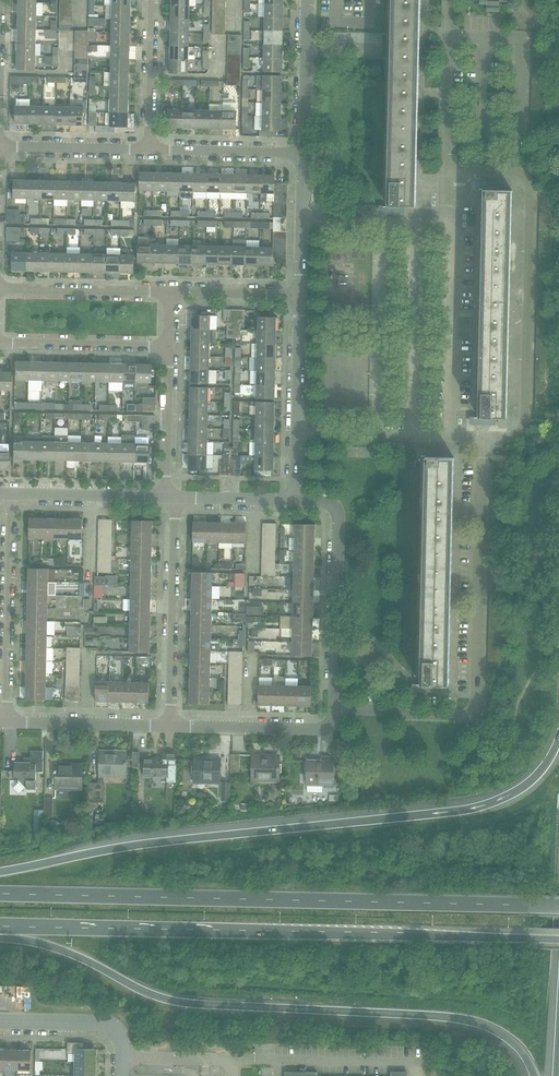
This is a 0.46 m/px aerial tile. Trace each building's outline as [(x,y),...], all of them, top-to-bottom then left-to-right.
[(391,92),(418,93),(420,0),(393,0),(391,92)] [(480,4),(487,4),(487,11),(492,11),(492,12),(494,12),(494,11),(500,11),(500,2),(509,2),(509,0),(480,0),(480,4)] [(37,3),(18,3),(18,15),(37,16),(37,3)] [(284,4),(265,4),(265,17),(283,18),(284,4)] [(131,6),(112,6),(112,20),(130,20),(131,6)] [(190,6),(171,6),(171,19),(189,20),(190,6)] [(37,16),(18,15),(18,29),(36,29),(37,16)] [(283,18),(265,17),(265,31),(283,31),(283,18)] [(189,20),(171,19),(171,32),(189,33),(189,20)] [(130,20),(112,20),(112,33),(130,33),(130,20)] [(36,29),(18,29),(17,42),(36,43),(36,29)] [(46,39),(50,39),(59,39),(60,33),(57,33),(57,30),(51,30),(46,30),(46,39)] [(283,31),(265,31),(264,44),(283,44),(283,31)] [(97,32),(89,32),(89,38),(76,37),(76,44),(89,45),(89,41),(97,41),(97,32)] [(189,33),(171,32),(170,46),(189,46),(189,33)] [(130,33),(112,33),(111,46),(130,47),(130,33)] [(36,43),(17,42),(17,56),(36,56),(36,43)] [(283,44),(264,44),(264,57),(283,57),(283,44)] [(130,47),(111,46),(111,60),(130,60),(130,47)] [(189,46),(170,46),(170,59),(188,59),(189,46)] [(36,56),(17,56),(17,69),(35,70),(36,56)] [(283,57),(264,57),(264,71),(282,72),(283,57)] [(97,59),(88,59),(88,64),(88,68),(97,68),(97,59)] [(188,59),(170,59),(170,73),(188,73),(188,59)] [(130,60),(111,60),(111,73),(129,73),(130,60)] [(88,71),(75,71),(75,82),(88,83),(88,71)] [(129,73),(111,73),(110,86),(129,87),(129,73)] [(31,77),(21,76),(10,76),(10,84),(31,84),(31,82),(31,77)] [(264,76),(263,89),(282,89),(282,76),(264,76)] [(129,87),(110,86),(110,99),(129,100),(129,87)] [(282,89),(263,89),(263,103),(281,103),(282,89)] [(418,93),(391,92),(388,205),(387,205),(387,206),(390,206),(390,213),(404,213),(404,206),(416,206),(413,206),(414,191),(416,191),(418,93)] [(17,99),(17,106),(16,106),(16,124),(29,124),(30,106),(30,99),(17,99)] [(129,100),(110,99),(110,113),(128,113),(129,100)] [(281,103),(263,103),(263,116),(281,116),(281,103)] [(30,106),(29,124),(43,125),(43,106),(30,106)] [(56,107),(43,106),(43,125),(56,125),(56,107)] [(70,107),(56,107),(56,125),(69,125),(70,107)] [(84,107),(70,107),(69,125),(83,126),(84,107)] [(182,110),(162,109),(162,121),(168,121),(168,128),(182,128),(182,110)] [(196,110),(182,110),(182,128),(195,128),(196,110)] [(209,110),(196,110),(195,128),(209,129),(209,110)] [(223,111),(209,110),(209,129),(222,129),(223,111)] [(236,111),(223,111),(222,129),(236,129),(236,111)] [(90,112),(89,112),(89,126),(97,126),(97,112),(96,112),(90,112)] [(128,113),(110,113),(109,126),(115,127),(114,133),(125,133),(125,127),(128,127),(128,113)] [(281,116),(263,116),(262,130),(260,130),(259,136),(274,137),(274,130),(281,130),(281,116)] [(140,191),(151,191),(154,191),(154,172),(140,172),(140,191)] [(167,173),(154,172),(154,191),(167,191),(167,173)] [(181,173),(167,173),(167,191),(180,191),(181,173)] [(194,173),(181,173),(180,191),(194,192),(194,173)] [(208,174),(194,173),(194,192),(207,192),(208,174)] [(221,174),(208,174),(207,192),(221,192),(221,174)] [(234,174),(221,174),(221,192),(234,193),(234,174)] [(248,174),(234,174),(234,193),(247,193),(248,174)] [(261,175),(248,174),(247,193),(261,193),(261,175)] [(275,175),(261,175),(261,193),(261,201),(267,201),(268,193),(274,194),(275,194),(275,189),(275,183),(275,175)] [(14,198),(28,199),(29,180),(14,180),(14,198)] [(42,180),(29,180),(28,199),(41,199),(42,180)] [(55,181),(42,180),(41,199),(55,199),(55,181)] [(68,181),(55,181),(55,199),(68,200),(68,181)] [(82,181),(68,181),(68,200),(82,200),(82,181)] [(95,182),(82,181),(82,200),(95,200),(95,182)] [(109,182),(95,182),(95,200),(108,201),(109,182)] [(122,182),(109,182),(108,201),(121,201),(122,182)] [(136,183),(122,182),(121,201),(135,201),(136,183)] [(500,183),(487,183),(487,190),(484,190),(481,303),(509,304),(511,205),(509,205),(509,191),(512,191),(512,190),(500,190),(500,183)] [(138,263),(152,263),(152,244),(139,244),(138,263)] [(166,245),(152,244),(152,263),(165,263),(166,245)] [(179,245),(166,245),(165,263),(179,264),(179,245)] [(193,245),(179,245),(179,264),(192,264),(193,245)] [(206,246),(193,245),(192,264),(206,264),(206,246)] [(219,246),(206,246),(206,264),(219,265),(219,246)] [(233,246),(219,246),(219,265),(232,265),(233,246)] [(246,247),(233,246),(232,265),(246,265),(246,247)] [(260,247),(246,247),(246,265),(259,265),(260,247)] [(273,247),(260,247),(259,265),(273,266),(273,258),(273,251),(273,247)] [(12,271),(27,271),(27,252),(13,252),(12,271)] [(40,253),(27,252),(27,271),(40,271),(40,253)] [(54,253),(40,253),(40,271),(54,272),(54,253)] [(67,253),(54,253),(54,272),(67,272),(67,253)] [(81,254),(67,253),(67,272),(81,272),(81,254)] [(94,254),(81,254),(81,272),(94,273),(94,254)] [(107,254),(94,254),(94,273),(107,273),(107,254)] [(121,255),(107,254),(107,273),(120,273),(121,255)] [(134,255),(121,255),(120,273),(133,273),(134,255)] [(509,304),(481,303),(479,416),(478,416),(478,417),(481,417),(481,424),(494,424),(494,417),(507,417),(504,417),(504,402),(507,402),(509,304)] [(192,315),(192,329),(210,330),(211,316),(192,315)] [(258,317),(258,331),(276,331),(277,317),(258,317)] [(210,330),(192,329),(191,343),(210,343),(217,343),(217,330),(210,330)] [(276,331),(258,331),(257,344),(276,344),(276,331)] [(210,343),(191,343),(191,356),(210,356),(210,343)] [(276,344),(257,344),(257,357),(276,358),(276,344)] [(210,356),(191,356),(191,369),(209,370),(210,356)] [(276,358),(257,357),(257,371),(275,371),(276,358)] [(14,380),(28,380),(29,361),(15,361),(14,380)] [(42,362),(29,361),(28,380),(42,380),(42,362)] [(56,362),(42,362),(42,380),(55,381),(56,362)] [(69,362),(56,362),(55,381),(68,381),(69,362)] [(82,363),(69,362),(68,381),(82,381),(82,363)] [(96,363),(82,363),(82,381),(95,381),(96,363)] [(109,363),(96,363),(95,381),(109,382),(109,363)] [(122,364),(109,363),(109,382),(122,382),(122,364)] [(136,364),(122,364),(122,382),(135,382),(136,364)] [(150,364),(136,364),(135,382),(149,383),(150,364)] [(209,370),(191,369),(190,383),(209,383),(209,370)] [(275,371),(257,371),(257,384),(275,385),(275,371)] [(0,372),(0,390),(10,390),(10,372),(0,372)] [(275,385),(257,384),(256,398),(275,398),(275,385)] [(190,387),(190,401),(208,401),(209,387),(190,387)] [(208,401),(190,401),(190,414),(208,415),(208,401)] [(251,405),(256,405),(256,416),(274,416),(275,402),(251,402),(251,405)] [(208,415),(190,414),(189,427),(208,428),(208,415)] [(274,416),(256,416),(256,429),(274,429),(274,416)] [(208,428),(189,427),(189,441),(207,441),(208,428)] [(240,429),(234,428),(233,442),(243,442),(244,442),(244,435),(240,435),(240,429)] [(274,429),(256,429),(255,442),(274,443),(274,429)] [(54,435),(53,442),(53,460),(66,461),(67,442),(67,435),(54,435)] [(27,437),(27,441),(26,460),(40,460),(40,441),(40,437),(27,437)] [(12,459),(26,460),(27,441),(13,441),(12,459)] [(53,442),(40,441),(40,460),(53,460),(53,442)] [(207,441),(189,441),(189,454),(207,455),(207,441)] [(80,442),(67,442),(66,461),(80,461),(80,442)] [(94,443),(80,442),(80,461),(93,461),(94,443)] [(274,443),(255,442),(255,456),(274,456),(274,443)] [(107,443),(94,443),(93,461),(107,461),(107,443)] [(121,443),(107,443),(107,461),(120,462),(121,443)] [(134,443),(121,443),(120,462),(133,462),(134,443)] [(148,444),(134,443),(133,462),(147,462),(148,444)] [(426,457),(423,570),(451,571),(453,475),(451,475),(451,458),(454,458),(442,457),(442,450),(426,449),(426,457),(425,457),(426,457)] [(0,451),(0,470),(8,470),(8,451),(0,451)] [(207,455),(189,454),(188,468),(207,468),(207,455)] [(274,456),(255,456),(255,470),(273,470),(274,456)] [(43,518),(29,518),(29,538),(43,539),(43,518)] [(56,518),(43,518),(43,539),(55,539),(56,518)] [(70,519),(56,518),(55,539),(69,539),(70,519)] [(82,519),(70,519),(69,539),(82,539),(82,519)] [(132,520),(132,521),(132,533),(152,534),(153,521),(132,520)] [(207,522),(193,521),(193,542),(206,542),(207,522)] [(220,522),(207,522),(206,542),(219,543),(220,522)] [(233,522),(220,522),(219,543),(233,543),(233,522)] [(246,523),(233,522),(233,543),(246,543),(246,523)] [(295,524),(294,537),(315,538),(315,524),(295,524)] [(152,534),(132,533),(132,546),(152,547),(152,534)] [(315,538),(294,537),(294,550),(315,551),(315,538)] [(152,547),(132,546),(131,560),(152,560),(152,547)] [(315,551),(294,550),(294,564),(314,564),(315,551)] [(152,560),(131,560),(131,573),(152,573),(152,560)] [(314,564),(294,564),(294,577),(314,577),(314,564)] [(49,569),(28,568),(28,582),(49,582),(49,569)] [(420,684),(424,684),(424,685),(423,685),(423,691),(436,691),(436,685),(436,684),(449,684),(446,684),(446,666),(449,667),(451,571),(423,570),(421,683),(420,683),(420,684)] [(192,572),(192,586),(212,586),(213,572),(192,572)] [(152,573),(131,573),(131,586),(151,586),(152,573)] [(95,576),(95,585),(106,585),(106,576),(95,576)] [(77,578),(78,590),(86,589),(85,577),(77,578)] [(314,577),(294,577),(293,590),(314,590),(314,577)] [(49,582),(28,582),(28,595),(48,595),(49,582)] [(151,586),(131,586),(131,599),(151,599),(151,586)] [(212,586),(192,586),(192,598),(212,599),(212,586)] [(314,590),(293,590),(293,603),(314,603),(314,590)] [(48,595),(28,595),(27,608),(48,608),(48,595)] [(212,599),(192,598),(191,611),(212,612),(212,599)] [(151,599),(131,599),(130,612),(151,612),(151,599)] [(230,608),(229,615),(249,617),(250,610),(261,611),(262,601),(238,599),(238,609),(230,608)] [(314,603),(293,603),(293,616),(313,616),(314,603)] [(48,608),(27,608),(27,621),(48,621),(48,608)] [(212,612),(191,611),(191,624),(212,625),(212,612)] [(151,612),(130,612),(130,625),(150,625),(151,612)] [(313,616),(293,616),(292,629),(313,630),(313,616)] [(48,621),(27,621),(27,634),(47,635),(48,621)] [(74,630),(75,622),(65,621),(64,629),(74,630)] [(212,625),(191,624),(191,638),(211,638),(212,625)] [(150,625),(130,625),(130,638),(150,639),(150,625)] [(313,630),(292,629),(292,637),(275,636),(275,642),(292,642),(313,643),(313,630)] [(47,635),(27,634),(27,647),(47,647),(47,635)] [(150,639),(130,638),(129,652),(150,652),(150,639)] [(211,638),(191,638),(190,651),(211,651),(211,638)] [(244,639),(239,639),(239,641),(235,641),(235,647),(239,647),(239,652),(243,652),(244,639)] [(313,643),(292,642),(292,655),(312,656),(313,643)] [(47,647),(27,647),(26,660),(47,661),(47,647)] [(211,651),(190,651),(190,664),(211,664),(211,651)] [(47,661),(26,660),(26,673),(47,674),(47,661)] [(211,664),(190,664),(190,677),(210,677),(211,664)] [(47,674),(26,673),(26,686),(46,687),(47,674)] [(210,677),(190,677),(190,690),(210,690),(210,677)] [(96,681),(96,701),(109,702),(109,681),(96,681)] [(123,681),(109,681),(109,702),(122,702),(123,681)] [(136,682),(123,681),(122,702),(135,702),(136,682)] [(149,682),(136,682),(135,702),(149,703),(149,682)] [(259,684),(258,705),(272,705),(272,685),(259,684)] [(285,685),(272,685),(272,705),(285,706),(285,685)] [(298,685),(285,685),(285,706),(298,706),(298,685)] [(312,686),(298,685),(298,706),(311,706),(312,686)] [(46,687),(26,686),(25,700),(46,700),(46,687)] [(210,690),(190,690),(189,703),(210,704),(210,690)] [(362,714),(361,726),(369,726),(370,715),(362,714)] [(378,732),(377,739),(390,740),(391,733),(378,732)] [(43,751),(31,751),(30,763),(15,762),(15,770),(10,770),(10,779),(16,780),(16,781),(19,781),(19,780),(20,780),(27,787),(27,788),(36,788),(36,772),(43,772),(43,762),(43,751)] [(114,754),(100,754),(100,776),(126,777),(126,752),(114,751),(114,754)] [(176,753),(163,753),(163,760),(145,759),(145,775),(168,776),(167,780),(175,781),(176,753)] [(231,754),(231,755),(231,772),(240,772),(240,754),(231,754)] [(253,755),(253,775),(252,780),(260,780),(260,778),(278,778),(278,781),(279,781),(279,760),(265,759),(265,755),(253,755)] [(307,760),(307,774),(307,790),(308,790),(308,784),(324,784),(324,787),(333,787),(334,756),(322,756),(322,762),(317,762),(317,760),(307,760)] [(221,758),(209,758),(209,760),(194,760),(194,779),(211,780),(211,782),(220,783),(221,758)] [(72,766),(56,766),(56,770),(55,770),(55,773),(56,773),(56,789),(82,790),(82,764),(72,763),(72,766)] [(103,783),(88,782),(88,799),(103,800),(103,783)] [(229,782),(222,782),(221,800),(222,800),(222,802),(228,802),(229,800),(229,782)] [(52,817),(52,816),(53,798),(44,797),(44,817),(52,817)] [(76,1053),(75,1062),(96,1063),(96,1049),(84,1049),(84,1042),(68,1042),(67,1053),(76,1053)] [(5,1070),(18,1070),(18,1050),(5,1049),(5,1070)] [(18,1050),(18,1070),(31,1070),(32,1050),(18,1050)] [(75,1062),(75,1075),(96,1075),(96,1063),(75,1062)]
